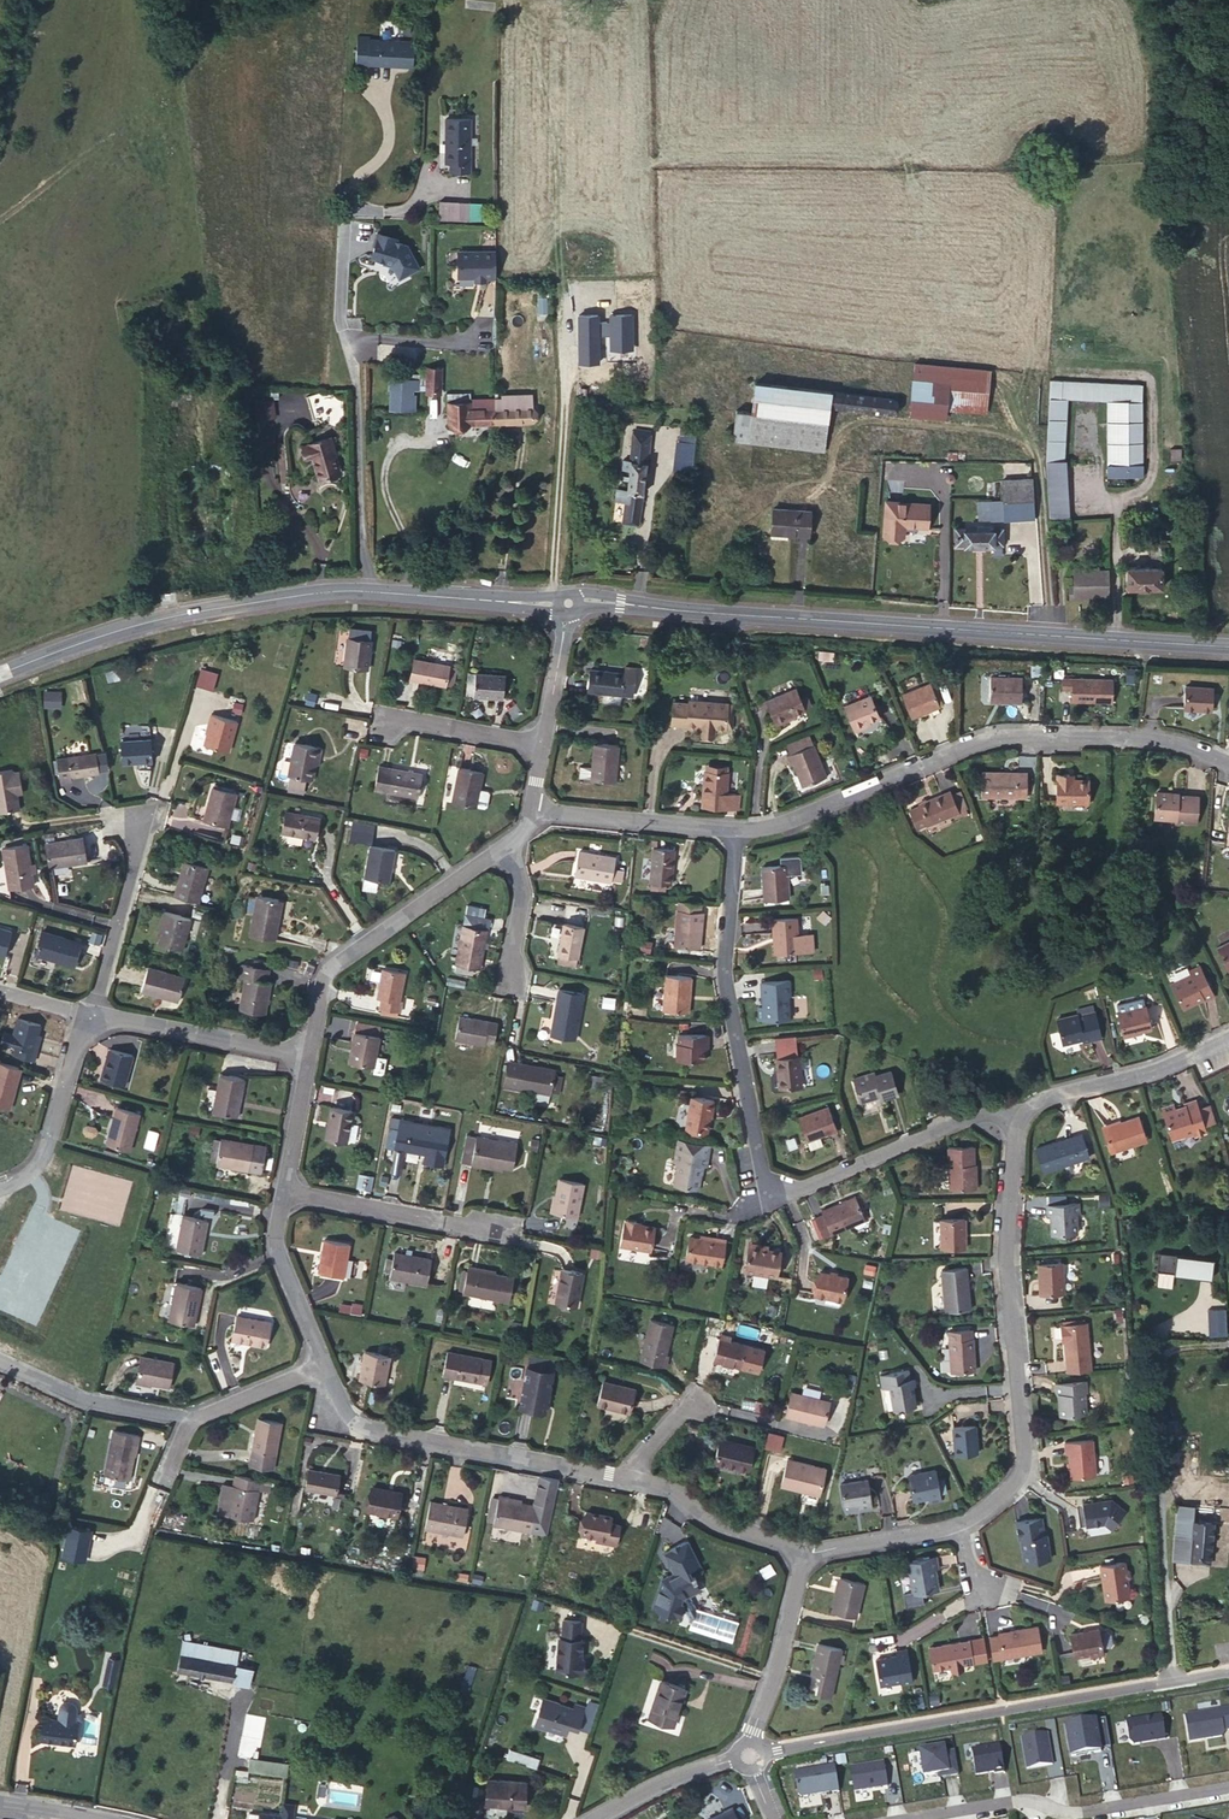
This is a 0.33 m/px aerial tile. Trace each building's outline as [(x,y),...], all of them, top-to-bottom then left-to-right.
[(412,67),(414,42),(370,40),(370,37),(358,36),(357,49),(369,50),(369,60),(398,62),(397,66),(412,67)] [(356,64),(368,64),(369,60),(369,50),(357,49),(356,64)] [(471,163),(471,118),(446,119),(446,134),(451,134),(451,163),(471,163)] [(471,173),(471,163),(451,163),(451,173),(471,173)] [(482,220),(483,202),(440,201),(439,220),(482,220)] [(417,268),(408,247),(401,244),(402,242),(395,240),(396,237),(377,230),(373,241),(375,242),(370,253),(382,258),(381,260),(392,264),(398,276),(417,268)] [(495,278),(495,251),(460,251),(460,262),(457,265),(457,277),(474,277),(474,281),(486,281),(485,278),(495,278)] [(599,362),(598,314),(579,315),(579,363),(599,362)] [(982,406),(986,370),(915,363),(911,408),(947,412),(948,404),(982,406)] [(441,391),(441,376),(439,376),(439,368),(427,368),(427,375),(413,375),(413,380),(391,379),(390,410),(415,411),(415,402),(412,401),(413,390),(441,391)] [(1142,477),(1141,385),(1050,380),(1046,462),(1064,462),(1067,399),(1107,401),(1107,473),(1113,473),(1113,477),(1142,477)] [(827,422),(831,391),(756,382),(752,412),(737,410),(733,440),(823,451),(827,422)] [(892,414),(894,399),(832,392),(830,406),(892,414)] [(496,423),(495,398),(470,399),(470,394),(448,395),(449,424),(496,423)] [(534,422),(533,395),(502,394),(502,398),(495,398),(496,423),(534,422)] [(287,396),(269,396),(268,414),(287,415),(287,396)] [(694,461),(696,428),(676,427),(675,460),(694,461)] [(320,440),(316,428),(306,431),(310,443),(320,440)] [(643,494),(647,463),(650,432),(635,430),(631,461),(624,460),(624,463),(631,464),(630,470),(625,469),(625,473),(630,474),(628,490),(617,489),(616,499),(626,501),(623,523),(638,525),(643,494)] [(341,474),(333,446),(328,447),(326,438),(320,440),(310,443),(303,445),(307,459),(313,457),(319,480),(341,474)] [(279,445),(282,483),(289,482),(286,444),(279,445)] [(1070,520),(1066,463),(1064,462),(1046,462),(1050,520),(1070,520)] [(1034,499),(1032,478),(1002,481),(1003,501),(1034,499)] [(1035,519),(1034,499),(1003,501),(1005,521),(1035,519)] [(927,526),(929,503),(886,500),(884,535),(903,536),(904,524),(927,526)] [(809,535),(811,511),(773,509),(771,537),(787,539),(788,534),(809,535)] [(566,534),(566,520),(549,520),(549,535),(566,534)] [(1003,544),(1003,527),(993,527),(993,525),(977,526),(977,529),(965,529),(965,528),(956,528),(956,545),(964,545),(994,545),(994,544),(1003,544)] [(1162,587),(1161,541),(1197,540),(1196,531),(1152,531),(1152,568),(1124,568),(1124,587),(1162,587)] [(566,544),(566,534),(549,535),(549,544),(566,544)] [(1109,595),(1109,573),(1100,573),(1100,569),(1090,569),(1090,575),(1085,575),(1085,569),(1074,570),(1074,587),(1074,594),(1084,594),(1084,597),(1098,597),(1098,596),(1109,595)] [(1084,601),(1084,597),(1084,594),(1074,594),(1074,587),(1070,587),(1070,602),(1084,601)] [(344,667),(368,669),(371,640),(370,640),(371,631),(350,628),(349,638),(348,637),(344,667)] [(402,641),(393,639),(391,646),(400,648),(402,641)] [(833,660),(833,652),(820,651),(819,658),(833,660)] [(449,667),(449,666),(414,659),(410,678),(446,686),(446,685),(449,667)] [(664,675),(664,664),(655,664),(655,675),(664,675)] [(200,666),(195,683),(213,688),(218,671),(200,666)] [(449,667),(446,685),(452,686),(456,668),(449,667)] [(126,677),(123,668),(112,672),(115,681),(126,677)] [(625,674),(590,670),(587,692),(604,693),(603,703),(621,706),(625,674)] [(1134,670),(1127,670),(1126,680),(1127,680),(1127,683),(1133,683),(1133,680),(1134,680),(1134,670)] [(474,695),(476,673),(469,673),(467,695),(474,695)] [(474,695),(474,696),(503,699),(505,675),(476,673),(474,695)] [(1161,684),(1162,677),(1153,676),(1153,683),(1161,684)] [(1022,702),(1022,678),(991,677),(990,702),(1022,702)] [(1113,680),(1062,678),(1062,689),(1072,689),(1072,701),(1112,702),(1113,680)] [(940,706),(931,683),(902,694),(912,717),(940,706)] [(1211,711),(1213,688),(1186,686),(1184,709),(1211,711)] [(788,719),(787,717),(794,714),(805,710),(805,708),(800,697),(796,688),(766,700),(776,724),(788,719)] [(42,690),(43,707),(61,707),(61,690),(42,690)] [(807,695),(800,697),(805,708),(811,705),(807,695)] [(854,728),(869,722),(880,717),(871,696),(845,706),(854,728)] [(728,703),(689,700),(689,703),(673,701),(671,724),(696,726),(696,725),(701,725),(701,731),(715,732),(715,728),(726,729),(728,703)] [(732,729),(734,704),(728,703),(726,729),(732,729)] [(217,704),(214,715),(237,721),(240,711),(217,704)] [(205,745),(229,752),(237,721),(214,715),(212,714),(209,724),(210,725),(205,745)] [(869,722),(854,728),(855,730),(870,724),(869,722)] [(787,744),(791,753),(813,745),(809,735),(787,744)] [(120,741),(122,765),(153,762),(151,738),(120,741)] [(312,780),(315,764),(317,757),(319,758),(321,748),(294,743),(288,775),(290,776),(288,788),(304,791),(306,779),(312,780)] [(619,746),(594,744),(592,766),(580,766),(579,778),(616,782),(619,746)] [(794,763),(802,787),(827,777),(814,744),(813,745),(791,753),(787,755),(791,764),(794,763)] [(369,748),(361,747),(359,756),(368,758),(369,748)] [(99,773),(96,753),(57,760),(61,783),(72,781),(71,778),(99,773)] [(423,774),(379,765),(374,790),(418,798),(423,774)] [(483,772),(459,767),(452,803),(476,807),(476,806),(485,808),(487,806),(489,793),(488,790),(480,789),(483,772)] [(20,809),(16,790),(22,789),(19,771),(13,772),(13,769),(0,771),(0,812),(20,809)] [(728,772),(705,770),(704,783),(702,802),(718,803),(717,807),(735,809),(736,793),(726,793),(729,772),(728,772)] [(1027,797),(1027,772),(982,771),(981,796),(1027,797)] [(1089,779),(1073,779),(1069,778),(1070,773),(1056,773),(1056,802),(1089,803),(1089,779)] [(206,820),(227,826),(237,793),(213,787),(208,805),(210,806),(206,820)] [(927,824),(927,825),(954,814),(959,812),(958,811),(951,794),(950,791),(918,804),(919,806),(910,810),(917,828),(927,824)] [(959,791),(951,794),(958,811),(965,809),(966,808),(959,791)] [(1171,792),(1157,791),(1154,817),(1175,819),(1175,821),(1196,822),(1198,796),(1177,794),(1177,797),(1172,796),(1171,792)] [(959,812),(954,814),(955,817),(967,813),(965,809),(958,811),(959,812)] [(286,811),(282,832),(316,839),(320,818),(286,811)] [(374,825),(352,821),(349,840),(371,844),(374,825)] [(88,861),(83,837),(44,844),(48,868),(88,861)] [(3,848),(9,889),(34,885),(27,844),(3,848)] [(395,849),(370,845),(365,878),(389,882),(395,849)] [(650,882),(651,883),(666,884),(668,884),(670,871),(673,871),(675,849),(653,848),(650,882)] [(579,851),(575,872),(591,875),(590,878),(611,881),(611,879),(620,881),(622,871),(613,869),(615,857),(579,851)] [(780,865),(762,866),(764,900),(789,898),(788,875),(802,874),(801,858),(799,855),(780,856),(780,865)] [(184,860),(174,896),(199,902),(208,867),(184,860)] [(278,899),(257,895),(250,936),(275,940),(278,918),(275,917),(278,899)] [(678,901),(674,946),(700,949),(703,912),(700,912),(701,903),(678,901)] [(1174,911),(1170,904),(1163,906),(1166,914),(1174,911)] [(823,911),(818,917),(825,923),(830,917),(823,911)] [(191,919),(163,912),(161,921),(164,922),(158,944),(183,951),(191,919)] [(465,913),(463,925),(486,929),(488,918),(465,913)] [(797,917),(772,919),(774,954),(799,952),(797,917)] [(583,927),(564,923),(558,954),(559,954),(570,956),(578,958),(583,927)] [(486,929),(463,925),(456,964),(474,967),(480,968),(486,929)] [(12,931),(0,928),(0,955),(5,956),(12,931)] [(75,966),(81,942),(42,931),(35,955),(75,966)] [(652,942),(640,939),(638,950),(650,952),(652,942)] [(1217,947),(1228,971),(1228,970),(1228,942),(1217,947)] [(570,956),(559,954),(557,963),(568,965),(570,956)] [(570,956),(568,965),(576,966),(578,958),(570,956)] [(254,960),(253,967),(265,969),(266,963),(254,960)] [(311,977),(315,965),(308,962),(304,974),(311,977)] [(253,967),(241,964),(239,976),(245,977),(239,1009),(265,1015),(271,981),(267,981),(269,969),(265,969),(253,967)] [(474,967),(456,964),(455,971),(472,974),(474,967)] [(1171,983),(1183,1008),(1194,1003),(1195,1001),(1197,999),(1198,1001),(1203,998),(1204,1000),(1205,1000),(1214,996),(1200,965),(1190,970),(1191,973),(1171,983)] [(180,999),(186,977),(148,967),(141,991),(167,998),(168,996),(180,999)] [(400,1000),(405,973),(382,968),(377,997),(381,998),(380,1008),(381,1009),(398,1011),(400,1012),(403,1001),(400,1000)] [(822,969),(814,969),(815,978),(823,978),(822,969)] [(691,977),(666,974),(663,1011),(688,1013),(691,977)] [(790,980),(761,981),(762,998),(764,997),(764,1006),(758,1007),(759,1021),(790,1019),(789,996),(791,996),(790,980)] [(1110,988),(1103,990),(1105,998),(1112,996),(1110,988)] [(583,993),(559,989),(551,1035),(575,1039),(583,993)] [(428,996),(426,1003),(435,1004),(436,998),(428,996)] [(1077,1013),(1078,1015),(1095,1011),(1093,1005),(1076,1009),(1077,1013)] [(1146,1006),(1118,1013),(1123,1036),(1135,1033),(1135,1031),(1151,1028),(1146,1006)] [(398,1011),(381,1009),(380,1014),(397,1017),(398,1011)] [(1077,1013),(1057,1018),(1063,1044),(1077,1041),(1076,1039),(1081,1038),(1081,1041),(1101,1036),(1095,1011),(1078,1015),(1077,1013)] [(454,1040),(485,1045),(485,1042),(494,1044),(498,1022),(459,1016),(454,1040)] [(34,1051),(41,1024),(18,1018),(13,1035),(4,1033),(1,1044),(16,1048),(14,1056),(34,1062),(37,1052),(34,1051)] [(357,1023),(355,1032),(379,1036),(381,1027),(357,1023)] [(355,1032),(355,1031),(349,1063),(374,1067),(379,1036),(355,1032)] [(704,1044),(707,1044),(708,1034),(679,1034),(678,1042),(677,1042),(677,1060),(704,1061),(704,1052),(704,1044)] [(775,1038),(777,1057),(798,1055),(796,1036),(775,1038)] [(125,1086),(133,1055),(109,1049),(101,1079),(125,1086)] [(802,1086),(799,1055),(798,1055),(777,1057),(776,1057),(779,1088),(802,1086)] [(555,1072),(538,1069),(539,1066),(508,1060),(503,1085),(550,1094),(551,1091),(554,1074),(555,1072)] [(0,1062),(0,1107),(10,1110),(15,1092),(12,1091),(19,1067),(0,1062)] [(853,1078),(860,1102),(874,1098),(874,1095),(879,1094),(881,1099),(898,1094),(891,1070),(875,1075),(874,1072),(853,1078)] [(212,1112),(234,1116),(236,1105),(239,1106),(245,1079),(220,1074),(212,1112)] [(554,1074),(551,1091),(558,1093),(562,1076),(554,1074)] [(604,1076),(598,1076),(596,1088),(603,1089),(604,1076)] [(710,1112),(712,1112),(714,1100),(691,1096),(686,1127),(707,1131),(709,1117),(710,1112)] [(1174,1104),(1162,1108),(1171,1138),(1183,1134),(1187,1135),(1194,1133),(1195,1135),(1206,1131),(1204,1125),(1198,1106),(1196,1099),(1184,1103),(1185,1105),(1180,1107),(1180,1108),(1177,1109),(1175,1108),(1174,1104)] [(1209,1103),(1198,1106),(1204,1125),(1215,1122),(1209,1103)] [(346,1142),(352,1110),(331,1106),(325,1138),(346,1142)] [(799,1117),(810,1150),(823,1145),(820,1137),(828,1134),(828,1135),(837,1132),(828,1106),(799,1117)] [(130,1150),(140,1113),(117,1107),(107,1144),(130,1150)] [(935,1113),(933,1108),(923,1112),(926,1117),(935,1113)] [(1147,1140),(1138,1116),(1103,1128),(1111,1152),(1147,1140)] [(398,1129),(400,1119),(390,1117),(388,1127),(398,1129)] [(400,1119),(398,1129),(394,1148),(425,1154),(424,1162),(443,1166),(450,1128),(400,1119)] [(1082,1133),(1055,1142),(1055,1144),(1083,1135),(1082,1133)] [(471,1164),(476,1136),(467,1134),(462,1162),(471,1164)] [(518,1143),(476,1135),(476,1136),(471,1164),(490,1168),(490,1164),(501,1166),(513,1169),(518,1143)] [(1083,1135),(1055,1144),(1055,1142),(1035,1148),(1043,1172),(1089,1157),(1083,1135)] [(605,1138),(598,1136),(596,1143),(603,1145),(605,1138)] [(210,1163),(216,1164),(216,1162),(232,1165),(231,1168),(260,1173),(261,1168),(265,1151),(266,1146),(221,1138),(220,1140),(215,1139),(210,1163)] [(537,1151),(539,1139),(532,1138),(530,1149),(537,1151)] [(708,1144),(677,1138),(673,1161),(677,1162),(673,1185),(698,1190),(703,1166),(704,1167),(708,1144)] [(976,1188),(976,1174),(974,1174),(974,1169),(973,1145),(948,1147),(949,1189),(976,1188)] [(667,1161),(664,1181),(672,1181),(674,1162),(667,1161)] [(577,1216),(584,1183),(559,1178),(553,1212),(577,1216)] [(1100,1205),(1109,1205),(1109,1195),(1099,1195),(1100,1205)] [(821,1210),(823,1214),(815,1217),(823,1237),(866,1219),(856,1196),(821,1210)] [(1047,1204),(1048,1214),(1050,1214),(1050,1219),(1052,1219),(1052,1222),(1051,1223),(1051,1235),(1077,1233),(1076,1213),(1078,1212),(1078,1202),(1047,1204)] [(208,1220),(183,1215),(176,1249),(201,1253),(208,1220)] [(639,1224),(636,1224),(636,1221),(626,1219),(626,1222),(624,1221),(619,1245),(651,1251),(655,1227),(639,1224)] [(965,1219),(941,1219),(941,1248),(965,1247),(965,1219)] [(716,1241),(700,1238),(689,1237),(686,1259),(721,1264),(726,1239),(716,1238),(716,1241)] [(325,1239),(319,1272),(344,1276),(350,1244),(325,1239)] [(781,1251),(748,1245),(744,1270),(777,1276),(781,1251)] [(391,1270),(394,1253),(390,1252),(389,1258),(387,1258),(385,1269),(391,1270)] [(391,1270),(390,1277),(427,1283),(431,1259),(394,1252),(394,1253),(391,1270)] [(1156,1271),(1210,1278),(1213,1259),(1158,1252),(1156,1271)] [(1062,1263),(1038,1264),(1040,1294),(1064,1293),(1062,1263)] [(468,1265),(468,1268),(495,1274),(496,1271),(468,1265)] [(966,1267),(941,1270),(946,1312),(970,1309),(966,1267)] [(509,1302),(514,1278),(495,1274),(468,1268),(467,1271),(463,1290),(463,1292),(509,1302)] [(583,1273),(562,1269),(556,1300),(577,1304),(583,1273)] [(848,1277),(820,1271),(815,1294),(843,1300),(848,1277)] [(201,1288),(177,1283),(169,1320),(194,1325),(201,1288)] [(340,1304),(339,1310),(361,1314),(362,1308),(340,1304)] [(656,1314),(654,1320),(666,1323),(668,1317),(656,1314)] [(266,1346),(271,1322),(237,1315),(232,1339),(266,1346)] [(673,1324),(666,1323),(654,1320),(650,1319),(640,1360),(666,1367),(668,1355),(666,1355),(673,1324)] [(519,1331),(521,1323),(513,1321),(511,1330),(519,1331)] [(1087,1323),(1085,1323),(1062,1325),(1060,1325),(1061,1338),(1063,1338),(1064,1342),(1066,1372),(1092,1370),(1087,1323)] [(884,1326),(875,1327),(876,1335),(884,1335),(884,1326)] [(971,1329),(948,1330),(951,1372),(975,1370),(973,1338),(972,1338),(971,1329)] [(772,1334),(761,1332),(759,1341),(771,1343),(772,1334)] [(741,1367),(747,1345),(719,1338),(714,1359),(741,1367)] [(390,1355),(365,1350),(359,1379),(385,1384),(390,1355)] [(478,1382),(483,1358),(447,1351),(442,1375),(478,1382)] [(169,1387),(174,1362),(141,1356),(136,1380),(169,1387)] [(487,1383),(492,1360),(483,1358),(478,1382),(487,1383)] [(555,1372),(525,1368),(517,1410),(547,1416),(555,1372)] [(880,1374),(882,1389),(889,1387),(893,1410),(916,1406),(912,1378),(910,1378),(909,1369),(880,1374)] [(1086,1380),(1055,1383),(1056,1390),(1059,1390),(1060,1393),(1058,1394),(1060,1415),(1086,1413),(1084,1391),(1087,1391),(1086,1380)] [(603,1381),(597,1403),(630,1412),(635,1389),(603,1381)] [(824,1424),(829,1401),(791,1392),(785,1415),(824,1424)] [(282,1422),(258,1418),(249,1465),(273,1469),(282,1422)] [(976,1425),(953,1427),(955,1454),(978,1452),(976,1425)] [(113,1431),(105,1475),(129,1479),(133,1456),(135,1456),(139,1436),(113,1431)] [(765,1447),(774,1449),(777,1434),(768,1432),(765,1447)] [(780,1450),(783,1435),(777,1434),(774,1449),(780,1450)] [(748,1469),(753,1447),(720,1438),(715,1460),(748,1469)] [(1093,1439),(1065,1441),(1066,1453),(1069,1453),(1071,1478),(1096,1476),(1093,1439)] [(820,1491),(826,1468),(788,1458),(781,1485),(802,1490),(803,1487),(820,1491)] [(340,1474),(309,1468),(305,1488),(336,1494),(340,1474)] [(941,1499),(935,1469),(908,1474),(913,1500),(928,1497),(929,1502),(941,1499)] [(254,1520),(260,1490),(262,1479),(235,1474),(233,1485),(223,1483),(217,1513),(254,1520)] [(536,1505),(531,1532),(546,1535),(560,1479),(540,1475),(533,1504),(536,1505)] [(271,1480),(262,1479),(260,1490),(268,1492),(271,1480)] [(872,1506),(867,1479),(840,1483),(844,1505),(858,1503),(859,1508),(872,1506)] [(397,1515),(401,1492),(372,1486),(368,1510),(397,1515)] [(499,1494),(498,1497),(494,1522),(493,1525),(531,1532),(536,1505),(508,1499),(509,1496),(499,1494)] [(494,1522),(498,1497),(492,1496),(488,1521),(494,1522)] [(1110,1499),(1082,1503),(1085,1525),(1106,1522),(1112,1528),(1125,1511),(1110,1499)] [(463,1536),(469,1509),(430,1501),(425,1528),(463,1536)] [(1191,1561),(1192,1548),(1194,1522),(1213,1524),(1214,1522),(1228,1523),(1228,1507),(1178,1503),(1173,1559),(1191,1561)] [(612,1516),(587,1511),(582,1533),(597,1536),(607,1538),(606,1542),(617,1544),(620,1525),(611,1522),(612,1516)] [(1041,1517),(1016,1521),(1018,1540),(1020,1539),(1022,1550),(1023,1551),(1025,1562),(1051,1558),(1048,1544),(1047,1544),(1046,1539),(1047,1538),(1047,1534),(1044,1534),(1041,1517)] [(1194,1522),(1192,1548),(1211,1550),(1213,1524),(1194,1522)] [(662,1579),(652,1607),(662,1611),(659,1618),(671,1622),(673,1615),(682,1618),(685,1609),(691,1623),(689,1629),(731,1642),(738,1622),(696,1609),(690,1596),(701,1591),(695,1581),(697,1580),(695,1575),(693,1576),(692,1575),(703,1569),(688,1541),(664,1553),(676,1576),(671,1578),(669,1576),(662,1579)] [(1191,1561),(1210,1563),(1211,1550),(1192,1548),(1191,1561)] [(425,1557),(416,1556),(414,1567),(423,1568),(425,1557)] [(937,1578),(935,1577),(934,1574),(936,1573),(935,1568),(937,1568),(936,1556),(905,1562),(907,1573),(909,1572),(913,1593),(939,1589),(937,1578)] [(1100,1565),(1103,1579),(1105,1579),(1106,1585),(1104,1586),(1106,1599),(1129,1596),(1127,1579),(1130,1576),(1129,1570),(1125,1568),(1124,1561),(1100,1565)] [(483,1576),(474,1574),(472,1581),(481,1583),(483,1576)] [(864,1583),(840,1577),(832,1611),(856,1616),(864,1583)] [(559,1638),(556,1671),(583,1673),(584,1660),(581,1659),(582,1640),(580,1640),(581,1622),(563,1620),(562,1638),(559,1638)] [(899,1643),(918,1636),(914,1623),(895,1630),(899,1643)] [(1012,1633),(1012,1630),(999,1632),(1000,1634),(989,1636),(992,1659),(1042,1651),(1038,1626),(1015,1630),(1016,1632),(1012,1633)] [(1074,1656),(1090,1653),(1102,1651),(1102,1648),(1110,1647),(1113,1643),(1111,1633),(1107,1631),(1099,1632),(1099,1629),(1070,1634),(1074,1656)] [(970,1640),(929,1647),(933,1669),(951,1666),(952,1671),(964,1669),(963,1664),(974,1663),(970,1640)] [(237,1664),(239,1652),(182,1641),(180,1654),(237,1664)] [(842,1648),(818,1643),(811,1673),(820,1676),(816,1694),(831,1697),(842,1648)] [(901,1681),(901,1683),(912,1681),(910,1671),(909,1663),(907,1650),(895,1652),(895,1655),(890,1656),(890,1657),(887,1658),(886,1657),(876,1658),(881,1685),(901,1681)] [(237,1664),(180,1654),(177,1671),(232,1681),(237,1664)] [(103,1685),(112,1687),(118,1660),(109,1658),(103,1685)] [(251,1669),(237,1664),(232,1681),(247,1685),(251,1669)] [(468,1693),(476,1667),(468,1664),(460,1690),(468,1693)] [(685,1688),(661,1680),(649,1717),(673,1725),(685,1688)] [(929,1696),(930,1704),(939,1702),(937,1694),(929,1696)] [(558,1703),(543,1697),(534,1725),(546,1729),(546,1727),(562,1732),(563,1730),(567,1731),(568,1726),(578,1729),(585,1707),(575,1704),(573,1709),(558,1704),(558,1703)] [(54,1742),(76,1744),(78,1722),(75,1721),(77,1710),(76,1706),(75,1703),(71,1702),(64,1701),(60,1701),(58,1704),(57,1707),(55,1719),(44,1718),(41,1737),(55,1738),(54,1742)] [(1184,1716),(1189,1742),(1222,1737),(1224,1733),(1223,1731),(1228,1730),(1228,1709),(1184,1716)] [(1158,1713),(1125,1719),(1128,1739),(1131,1742),(1162,1737),(1158,1713)] [(1110,1747),(1106,1719),(1067,1725),(1072,1757),(1101,1752),(1100,1749),(1110,1747)] [(1045,1732),(1021,1736),(1026,1766),(1050,1762),(1045,1732)] [(1004,1772),(1000,1746),(972,1750),(976,1775),(997,1772),(997,1773),(1004,1772)] [(515,1761),(518,1751),(510,1748),(506,1758),(515,1761)] [(944,1748),(920,1752),(924,1777),(938,1775),(939,1778),(958,1775),(954,1752),(945,1754),(944,1748)] [(518,1751),(515,1761),(537,1768),(540,1758),(518,1751)] [(248,1771),(287,1776),(288,1764),(250,1759),(248,1771)] [(883,1761),(851,1766),(854,1790),(886,1785),(883,1761)] [(839,1791),(835,1766),(794,1773),(798,1795),(801,1797),(839,1791)] [(524,1806),(526,1781),(488,1778),(486,1803),(505,1805),(505,1803),(509,1803),(509,1805),(524,1806)] [(269,1815),(250,1812),(249,1818),(292,1818),(294,1804),(283,1802),(281,1813),(281,1817),(269,1815)] [(731,1806),(707,1817),(708,1818),(738,1818),(731,1806)]
